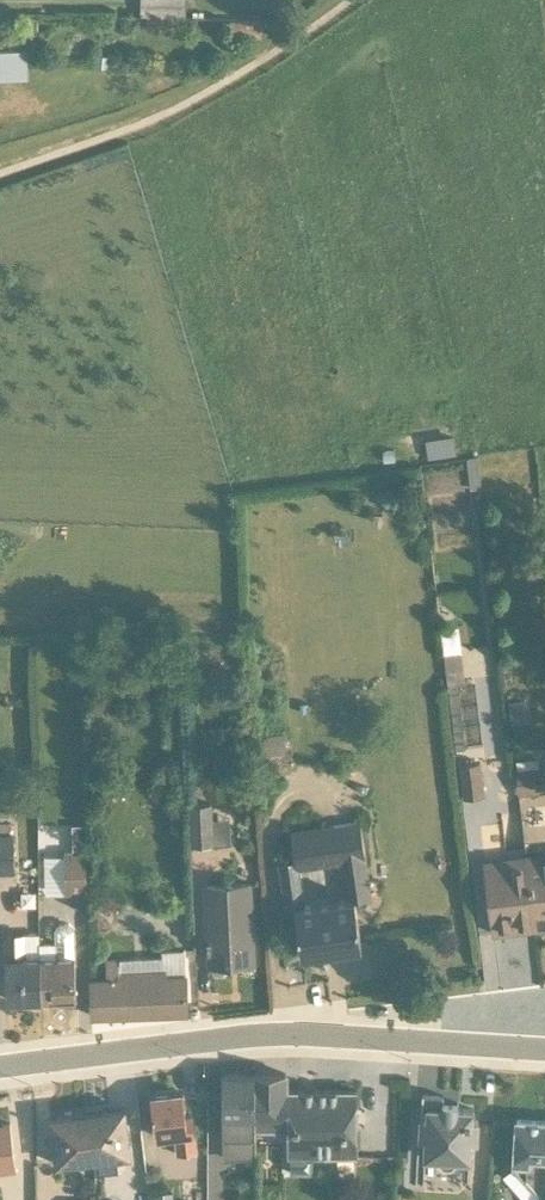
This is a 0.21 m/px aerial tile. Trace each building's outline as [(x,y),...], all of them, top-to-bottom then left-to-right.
[(185,0),(140,0),(139,9),(185,10),(185,0)] [(0,42),(0,57),(27,58),(27,42),(0,42)] [(452,426),(424,430),(427,449),(454,446),(452,426)] [(477,447),(476,447),(465,449),(469,479),(480,478),(477,447)] [(454,738),(481,735),(482,734),(473,675),(465,676),(458,617),(438,619),(453,737),(454,738)] [(526,691),(507,693),(510,713),(529,711),(526,691)] [(478,751),(458,754),(463,788),(484,785),(478,751)] [(519,784),(544,781),(544,756),(516,760),(519,784)] [(232,805),(214,805),(215,792),(193,792),(192,833),(232,833),(232,805)] [(371,886),(359,811),(290,821),(293,850),(277,853),(285,897),(294,896),(301,944),(361,935),(354,890),(371,887),(371,886)] [(14,864),(13,825),(9,825),(9,813),(0,813),(0,865),(14,864)] [(46,885),(65,885),(65,886),(86,885),(84,816),(72,816),(73,844),(64,844),(64,847),(44,848),(46,885)] [(544,916),(544,841),(525,844),(535,918),(544,916)] [(535,918),(525,844),(483,850),(492,923),(535,918)] [(251,872),(203,873),(207,956),(211,956),(212,962),(214,965),(224,964),(229,958),(229,955),(255,953),(251,872)] [(42,988),(76,987),(74,919),(68,913),(59,914),(54,919),(54,933),(41,933),(42,988)] [(25,923),(5,924),(8,989),(42,988),(40,924),(26,925),(25,923)] [(89,968),(90,1008),(188,1005),(187,964),(184,964),(183,940),(161,941),(161,947),(105,949),(106,967),(89,968)] [(222,1064),(222,1149),(254,1146),(253,1064),(222,1064)] [(312,1148),(356,1147),(356,1081),(286,1080),(285,1064),(253,1064),(254,1117),(286,1118),(286,1148),(289,1148),(289,1164),(312,1163),(312,1148)] [(183,1080),(150,1084),(156,1128),(173,1126),(176,1144),(197,1141),(191,1102),(186,1102),(183,1080)] [(454,1154),(454,1149),(470,1150),(472,1131),(477,1131),(479,1111),(473,1110),(474,1098),(442,1097),(443,1086),(421,1084),(420,1107),(418,1107),(417,1128),(423,1129),(422,1147),(436,1148),(436,1152),(442,1158),(449,1158),(454,1154)] [(86,1101),(92,1151),(94,1164),(118,1161),(116,1148),(131,1146),(125,1096),(86,1101)] [(49,1107),(55,1156),(92,1151),(86,1101),(49,1107)] [(515,1109),(512,1155),(538,1183),(537,1199),(544,1199),(544,1111),(515,1109)] [(15,1160),(9,1112),(0,1114),(0,1162),(15,1160)] [(184,1168),(184,1190),(209,1191),(210,1169),(184,1168)]
